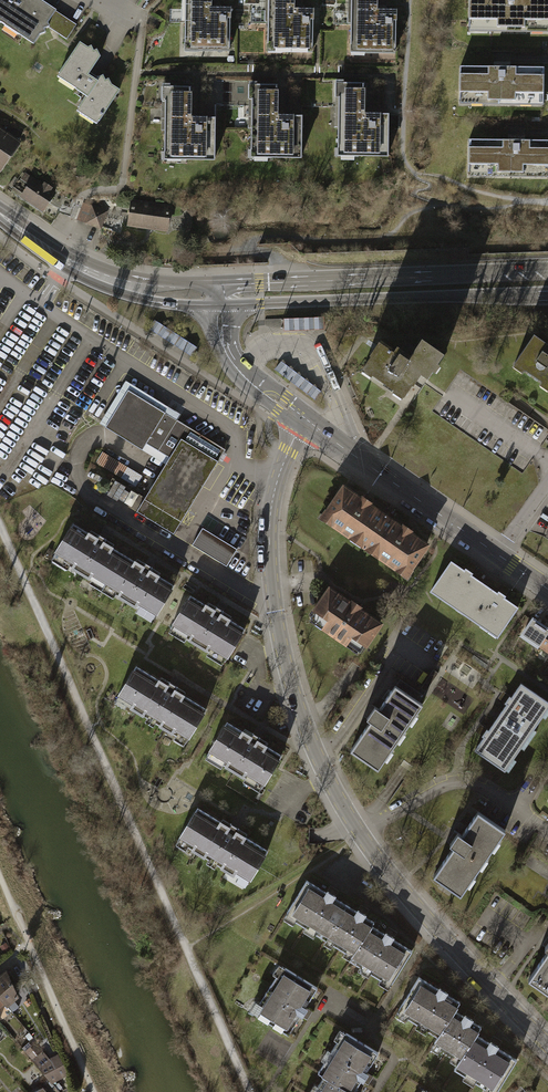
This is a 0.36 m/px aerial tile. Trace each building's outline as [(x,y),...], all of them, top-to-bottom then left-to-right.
[(41,48),(50,34),(69,46),(82,27),(60,13),(40,0),(0,0),(0,21),(41,48)] [(188,0),(183,0),(183,54),(204,54),(204,59),(237,59),(237,11),(216,11),(216,0),(188,0)] [(263,50),(284,50),(284,54),(312,54),(313,10),(293,10),(293,0),(263,0),(263,50)] [(346,51),(368,51),(368,55),(396,55),(396,11),(376,11),(376,0),(346,0),(346,51)] [(465,36),(547,37),(547,0),(465,0),(465,36)] [(82,44),(60,77),(89,96),(97,84),(93,81),(107,60),(82,44)] [(542,68),(457,68),(457,109),(541,110),(542,68)] [(102,87),(97,84),(89,96),(91,97),(82,112),(101,125),(122,93),(105,82),(102,87)] [(388,158),(389,117),(363,116),(364,85),(337,85),(336,149),(331,149),(331,161),(358,161),(358,157),(388,158)] [(219,162),(219,121),(193,121),(193,89),(167,89),(167,155),(162,155),(162,166),(189,166),(189,162),(219,162)] [(308,163),(308,122),(282,122),(283,90),(256,90),(256,155),(251,155),(251,167),(278,167),(278,162),(308,163)] [(1,171),(20,143),(0,130),(0,171),(1,171)] [(469,141),(469,178),(547,178),(547,142),(469,141)] [(29,175),(50,188),(54,181),(32,169),(29,175)] [(33,179),(22,196),(43,210),(49,202),(54,193),(33,179)] [(65,200),(54,193),(49,202),(58,208),(62,209),(65,200)] [(62,209),(60,213),(70,217),(77,201),(67,197),(65,200),(62,209)] [(107,212),(84,203),(78,219),(101,228),(107,212)] [(133,205),(130,227),(168,234),(172,211),(133,205)] [(304,318),(304,328),(324,327),(324,317),(304,318)] [(304,328),(304,318),(283,319),(284,328),(304,328)] [(158,323),(151,333),(193,361),(199,351),(158,323)] [(534,336),(515,363),(547,386),(547,345),(534,336)] [(394,353),(379,343),(370,356),(371,357),(363,369),(404,397),(412,385),(413,386),(421,375),(427,379),(444,355),(422,340),(411,357),(397,347),(394,353)] [(321,391),(281,361),(275,369),(315,399),(321,391)] [(160,474),(137,511),(174,533),(196,496),(225,449),(127,390),(105,426),(166,463),(160,474)] [(143,476),(103,452),(96,463),(136,487),(143,476)] [(120,480),(111,494),(131,506),(140,491),(120,480)] [(324,518),(365,546),(385,516),(369,505),(370,502),(363,497),(362,500),(345,488),(324,518)] [(365,546),(406,574),(427,544),(409,532),(411,530),(404,525),(402,527),(385,516),(365,546)] [(73,525),(53,557),(105,588),(125,556),(112,548),(113,546),(99,537),(98,540),(73,525)] [(234,547),(202,528),(192,545),(227,566),(237,549),(234,547)] [(125,556),(105,588),(154,617),(173,585),(157,575),(158,573),(146,566),(145,568),(125,556)] [(431,591),(464,614),(484,585),(451,562),(431,591)] [(464,614),(497,637),(518,607),(484,585),(464,614)] [(330,589),(310,618),(360,652),(380,623),(359,608),(361,606),(352,600),(350,603),(330,589)] [(191,597),(173,626),(228,659),(245,630),(224,617),(226,615),(215,608),(213,611),(191,597)] [(537,645),(547,630),(547,629),(533,619),(522,635),(537,645)] [(547,653),(547,630),(537,645),(547,653)] [(132,670),(115,701),(186,740),(203,710),(175,694),(178,689),(169,684),(166,689),(132,670)] [(370,719),(349,751),(375,768),(418,702),(393,685),(381,703),(375,700),(364,715),(370,719)] [(522,686),(498,719),(524,737),(547,705),(522,686)] [(498,719),(475,752),(500,770),(524,737),(498,719)] [(222,725),(206,754),(261,785),(278,756),(256,744),(258,740),(247,734),(245,738),(222,725)] [(455,844),(433,876),(459,893),(503,827),(477,810),(465,828),(459,825),(449,840),(455,844)] [(188,811),(171,842),(242,881),(259,851),(232,836),(235,830),(225,825),(222,830),(188,811)] [(288,909),(324,933),(343,905),(329,897),(333,891),(322,884),(319,889),(307,881),(288,909)] [(324,933),(357,955),(372,932),(375,927),(365,921),(368,916),(358,909),(355,913),(343,905),(324,933)] [(353,960),(389,984),(407,956),(394,948),(398,942),(387,935),(384,940),(372,932),(357,955),(353,960)] [(530,978),(547,990),(547,951),(530,978)] [(0,972),(0,992),(9,1002),(12,1006),(25,994),(11,963),(0,972)] [(258,1001),(262,1004),(257,1013),(290,1033),(298,1018),(302,1020),(312,1005),(308,1002),(316,989),(283,969),(277,979),(273,976),(258,1001)] [(398,1008),(434,1032),(449,1009),(452,1004),(440,996),(443,991),(433,984),(429,989),(417,980),(398,1008)] [(9,1002),(0,992),(0,1010),(9,1002)] [(430,1037),(462,1059),(477,1036),(480,1031),(471,1025),(474,1020),(463,1013),(461,1017),(449,1009),(434,1032),(430,1037)] [(458,1064),(494,1088),(513,1060),(499,1052),(503,1046),(492,1039),(489,1044),(477,1036),(462,1059),(458,1064)] [(346,1038),(321,1079),(325,1082),(343,1091),(355,1091),(362,1081),(365,1083),(370,1076),(366,1074),(377,1056),(346,1038)] [(43,1051),(33,1060),(52,1082),(67,1074),(58,1055),(50,1059),(43,1051)] [(325,1082),(319,1091),(343,1091),(325,1082)] [(46,1083),(27,1091),(51,1091),(46,1083)]
